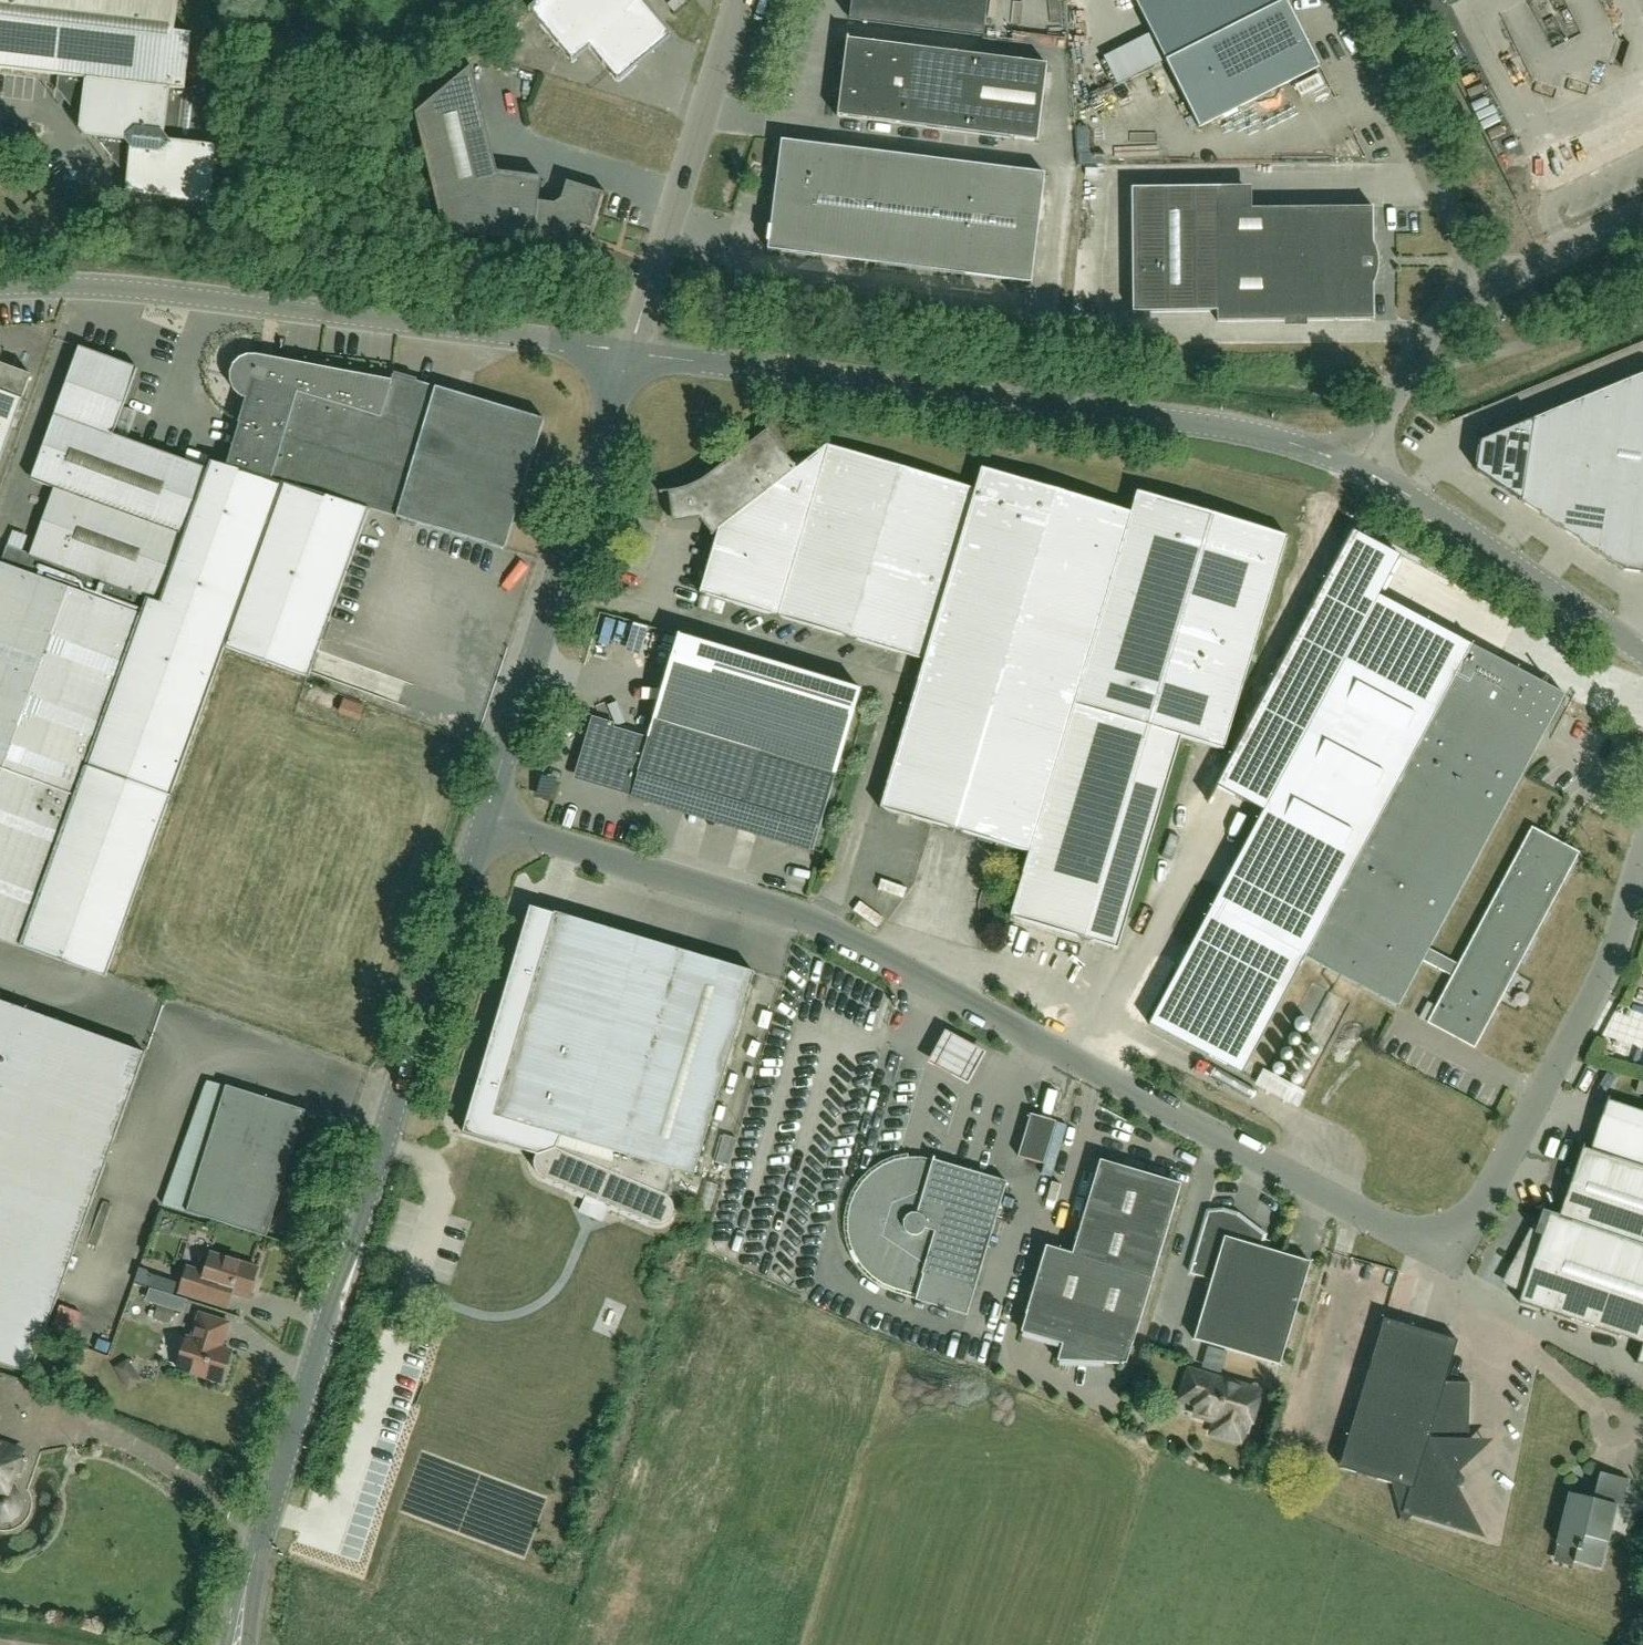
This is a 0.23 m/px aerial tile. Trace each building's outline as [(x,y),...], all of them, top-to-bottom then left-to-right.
[(59,77),(57,91),(119,169),(129,171),(126,196),(127,196),(210,206),(210,205),(217,149),(216,148),(207,147),(208,139),(216,138),(206,86),(185,90),(192,35),(175,34),(179,0),(0,0),(0,70),(59,77)] [(529,9),(573,61),(590,47),(618,81),(671,37),(642,3),(646,0),(539,0),(529,9)] [(849,20),(983,37),(988,0),(852,0),(849,20)] [(1287,2),(1286,0),(1134,0),(1166,63),(1287,2)] [(1482,0),(1451,0),(1447,1),(1453,14),(1482,0)] [(1287,2),(1166,63),(1199,129),(1320,68),(1287,2)] [(847,40),(838,117),(1038,142),(1047,65),(847,40)] [(603,193),(567,182),(558,198),(549,203),(539,202),(542,178),(497,172),(472,66),(413,114),(443,232),(533,244),(534,239),(569,244),(571,230),(578,225),(592,229),(603,193)] [(1502,132),(1483,141),(1505,190),(1524,181),(1502,132)] [(1032,284),(1045,174),(782,141),(771,174),(777,175),(768,251),(1032,284)] [(1371,208),(1341,209),(1247,210),(1246,187),(1217,188),(1219,322),(1373,320),(1373,321),(1374,321),(1374,284),(1377,278),(1378,271),(1379,264),(1378,257),(1376,250),(1374,244),(1373,207),(1371,207),(1371,208)] [(31,554),(7,545),(0,564),(0,940),(18,947),(19,946),(106,977),(106,976),(224,647),(308,677),(366,514),(368,508),(229,466),(213,461),(209,470),(114,436),(139,369),(137,368),(80,348),(32,483),(54,490),(31,554)] [(244,424),(241,423),(229,466),(368,508),(504,549),(544,421),(394,376),(392,385),(282,364),(282,366),(273,363),(257,356),(248,356),(240,359),(234,365),(231,373),(231,382),(234,390),(240,397),(251,401),(244,424)] [(32,377),(27,375),(27,376),(0,366),(0,467),(32,377)] [(1476,471),(1623,571),(1642,574),(1642,375),(1480,442),(1476,471)] [(798,468),(768,430),(709,475),(694,485),(676,490),(716,540),(700,594),(924,661),(918,681),(919,681),(880,809),(1029,854),(1010,918),(1118,950),(1181,737),(1224,750),(1288,534),(1139,490),(1132,511),(982,467),(976,488),(827,444),(798,468)] [(1305,958),(1341,977),(1399,1008),(1423,962),(1453,977),(1428,1023),(1475,1048),(1579,853),(1532,828),(1459,965),(1430,949),(1566,695),(1379,596),(1149,1025),(1243,1075),(1305,958)] [(688,730),(654,720),(648,738),(595,723),(579,777),(669,803),(674,786),(780,818),(775,835),(803,843),(801,847),(814,851),(862,691),(679,636),(665,681),(700,691),(688,730)] [(292,700),(313,707),(321,683),(300,676),(292,700)] [(348,708),(352,694),(335,690),(332,705),(348,708)] [(694,1176),(701,1152),(755,973),(555,914),(495,1117),(541,1131),(546,1149),(544,1150),(542,1151),(540,1152),(538,1154),(537,1156),(535,1159),(535,1161),(534,1164),(535,1167),(535,1169),(536,1172),(537,1174),(539,1176),(541,1177),(543,1179),(590,1198),(589,1203),(591,1207),(594,1210),(599,1210),(603,1209),(606,1205),(652,1225),(655,1225),(658,1226),(660,1225),(663,1225),(666,1223),(668,1222),(670,1220),(671,1218),(673,1215),(673,1213),(674,1210),(674,1208),(673,1205),(672,1202),(671,1200),(669,1198),(667,1196),(664,1195),(675,1171),(694,1176)] [(1038,963),(1061,964),(1061,953),(1038,952),(1038,963)] [(1410,1009),(1421,1014),(1428,997),(1417,992),(1410,1009)] [(110,1152),(146,1054),(0,1001),(0,1364),(31,1375),(110,1152)] [(985,1057),(943,1034),(925,1067),(967,1090),(985,1057)] [(1590,1070),(1593,1059),(1577,1054),(1574,1065),(1590,1070)] [(1254,1059),(1246,1076),(1290,1099),(1298,1082),(1254,1059)] [(267,1238),(294,1152),(307,1111),(226,1086),(187,1213),(267,1238)] [(1608,1099),(1591,1151),(1583,1148),(1559,1217),(1549,1214),(1519,1302),(1642,1344),(1642,1110),(1608,1099)] [(1044,1165),(1048,1152),(1057,1122),(1031,1115),(1018,1157),(1044,1165)] [(725,1155),(728,1127),(713,1126),(710,1153),(725,1155)] [(967,1316),(975,1290),(1007,1182),(933,1160),(933,1161),(921,1159),(909,1159),(909,1156),(895,1159),(882,1164),(871,1172),(865,1178),(862,1182),(854,1193),(849,1205),(846,1219),(846,1232),(849,1245),(854,1258),(862,1269),(872,1278),(883,1286),(895,1291),(917,1297),(916,1301),(967,1316)] [(1046,1246),(1027,1311),(1028,1311),(1022,1333),(1063,1345),(1058,1362),(1127,1364),(1133,1343),(1134,1343),(1181,1184),(1100,1160),(1072,1254),(1046,1246)] [(1248,1291),(1260,1248),(1264,1235),(1247,1229),(1248,1224),(1237,1216),(1223,1212),(1208,1212),(1190,1274),(1212,1280),(1248,1291)] [(1248,1291),(1212,1280),(1194,1340),(1280,1366),(1311,1263),(1260,1248),(1248,1291)] [(228,1308),(232,1293),(249,1298),(250,1293),(254,1293),(257,1284),(254,1281),(258,1269),(212,1254),(206,1273),(188,1268),(180,1293),(228,1308)] [(221,1349),(229,1323),(200,1314),(191,1340),(187,1338),(177,1368),(222,1382),(232,1352),(221,1349)] [(1466,1516),(1469,1514),(1446,1471),(1456,1466),(1468,1466),(1470,1384),(1445,1383),(1458,1341),(1384,1319),(1339,1468),(1395,1485),(1402,1511),(1458,1527),(1460,1524),(1461,1521),(1463,1518),(1466,1516)] [(1195,1415),(1212,1420),(1209,1432),(1241,1441),(1244,1429),(1247,1430),(1259,1393),(1189,1373),(1180,1403),(1197,1408),(1195,1415)] [(2,1518),(5,1518),(8,1518),(11,1517),(13,1515),(16,1513),(17,1511),(18,1509),(19,1506),(19,1503),(19,1500),(18,1497),(16,1495),(14,1493),(12,1491),(10,1489),(15,1473),(21,1472),(24,1463),(21,1459),(23,1452),(0,1444),(0,1517),(2,1518)] [(1570,1494),(1557,1545),(1577,1550),(1574,1562),(1601,1569),(1616,1505),(1622,1507),(1629,1480),(1600,1473),(1593,1499),(1570,1494)]
